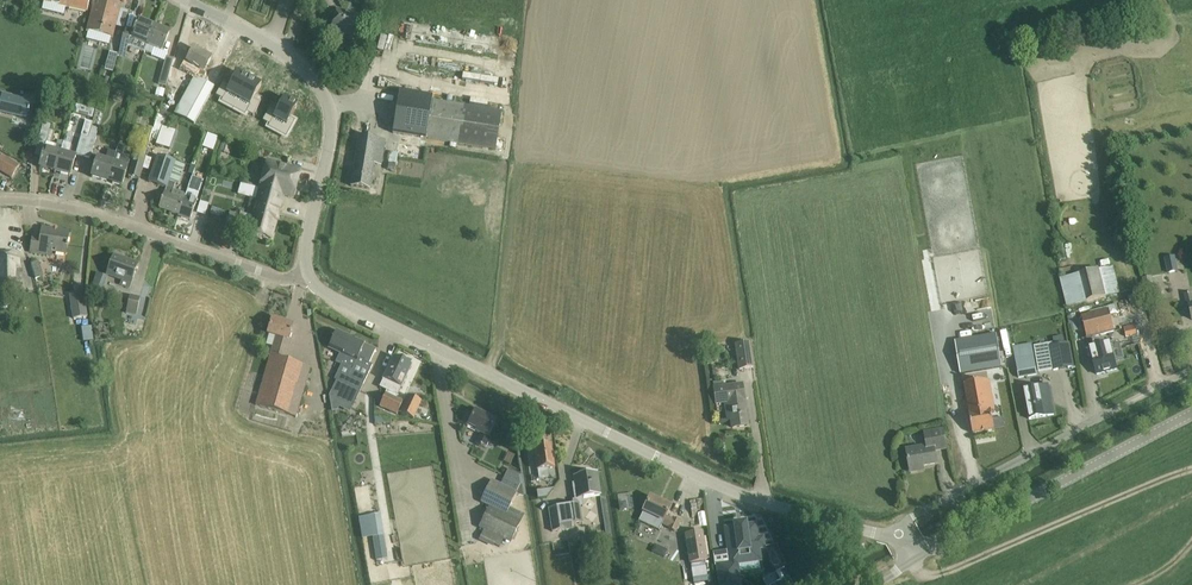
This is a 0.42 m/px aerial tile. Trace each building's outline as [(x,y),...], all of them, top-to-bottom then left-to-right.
[(87,12),(89,0),(41,0),(41,1),(87,12)] [(87,32),(112,38),(121,5),(103,0),(95,0),(87,32)] [(330,35),(333,28),(349,33),(348,36),(356,38),(363,18),(338,10),(330,35)] [(125,29),(118,55),(125,57),(128,46),(144,52),(146,44),(153,26),(139,20),(134,32),(125,29)] [(162,50),(165,43),(169,32),(153,26),(146,44),(144,52),(152,55),(154,50),(160,52),(160,50),(162,50)] [(202,82),(207,73),(204,71),(211,58),(194,48),(187,60),(174,57),(174,59),(170,72),(169,77),(177,82),(185,68),(196,75),(175,113),(194,123),(195,121),(213,88),(202,82)] [(105,70),(113,72),(118,54),(110,52),(105,70)] [(165,86),(168,76),(170,72),(174,59),(166,57),(158,84),(165,86)] [(225,81),(215,101),(222,105),(221,108),(233,114),(250,80),(246,78),(240,75),(240,76),(235,74),(230,84),(225,81)] [(250,80),(233,114),(248,122),(250,118),(258,121),(267,102),(266,101),(263,100),(265,96),(266,94),(268,91),(263,88),(263,87),(250,80)] [(74,87),(67,86),(64,100),(70,102),(74,87)] [(398,95),(394,134),(495,150),(501,111),(398,95)] [(3,96),(0,107),(0,111),(28,118),(32,103),(3,96)] [(271,111),(264,125),(269,127),(268,131),(278,135),(281,136),(289,140),(298,120),(293,118),(299,104),(296,102),(297,101),(290,98),(290,100),(286,98),(277,114),(271,111)] [(76,105),(74,113),(79,114),(80,112),(88,114),(88,117),(92,118),(95,110),(90,109),(90,108),(81,106),(76,105)] [(159,112),(155,121),(163,124),(166,114),(159,112)] [(44,123),(38,144),(45,146),(51,125),(44,123)] [(82,156),(90,159),(99,129),(91,126),(89,132),(82,156)] [(75,154),(82,156),(89,132),(83,130),(82,136),(80,136),(75,154)] [(208,135),(205,145),(212,147),(215,137),(208,135)] [(358,136),(351,186),(370,189),(374,164),(381,165),(385,140),(358,136)] [(39,168),(54,172),(62,142),(58,141),(54,151),(45,148),(39,168)] [(62,142),(54,172),(70,176),(75,157),(67,155),(71,145),(62,142)] [(220,152),(229,154),(231,146),(222,143),(220,152)] [(115,153),(106,182),(121,187),(125,175),(128,166),(131,157),(123,155),(125,147),(118,145),(116,153),(115,153)] [(135,155),(128,177),(139,180),(142,169),(145,158),(144,158),(147,149),(138,147),(135,155)] [(91,177),(106,182),(115,153),(108,151),(105,160),(97,158),(95,166),(91,177)] [(386,170),(395,172),(398,153),(390,151),(386,170)] [(12,178),(15,172),(19,166),(22,161),(11,156),(9,159),(1,155),(0,154),(0,171),(12,178)] [(153,171),(149,182),(166,188),(159,209),(178,215),(179,216),(183,202),(183,200),(171,196),(173,190),(175,184),(179,185),(183,173),(185,165),(174,161),(165,158),(158,156),(155,163),(153,171)] [(266,162),(259,188),(284,194),(284,196),(293,198),(300,171),(289,168),(266,162)] [(178,215),(178,217),(190,221),(194,209),(197,200),(201,189),(189,185),(185,196),(183,200),(183,202),(179,216),(178,215)] [(250,221),(263,224),(264,223),(275,226),(284,196),(284,194),(259,188),(251,217),(250,221)] [(212,207),(210,214),(218,217),(220,210),(212,207)] [(237,212),(232,228),(242,231),(247,233),(271,240),(275,226),(264,223),(263,224),(250,221),(251,217),(244,215),(244,214),(237,212)] [(51,256),(52,248),(66,250),(69,232),(42,228),(40,239),(33,237),(30,252),(51,256)] [(1058,245),(1061,259),(1067,258),(1064,244),(1058,245)] [(1,252),(1,267),(0,297),(13,297),(13,291),(16,291),(17,268),(19,268),(19,258),(16,258),(16,252),(1,252)] [(114,255),(110,266),(107,273),(123,278),(120,285),(129,288),(138,264),(114,255)] [(1175,256),(1165,258),(1168,274),(1178,272),(1175,256)] [(39,261),(31,264),(36,279),(43,276),(39,261)] [(1099,269),(1059,279),(1066,306),(1093,300),(1120,293),(1115,273),(1113,266),(1099,269)] [(97,272),(92,286),(103,290),(108,276),(97,272)] [(1155,283),(1157,294),(1168,292),(1166,281),(1155,283)] [(84,292),(69,295),(72,319),(87,317),(84,292)] [(140,299),(130,297),(126,314),(136,316),(140,299)] [(976,310),(992,306),(989,297),(974,300),(976,310)] [(1081,316),(1087,338),(1105,334),(1107,341),(1116,339),(1109,309),(1081,316)] [(1076,315),(1068,317),(1069,325),(1071,325),(1072,332),(1079,330),(1076,315)] [(255,404),(296,416),(310,368),(284,361),(290,340),(288,340),(293,325),(272,319),(268,333),(275,335),(255,404)] [(1137,335),(1134,325),(1123,328),(1126,338),(1137,335)] [(92,326),(81,327),(83,342),(94,341),(92,326)] [(332,342),(329,349),(340,354),(336,363),(341,365),(334,380),(336,381),(331,391),(329,396),(331,411),(332,412),(337,411),(338,410),(339,408),(350,413),(351,409),(355,402),(360,391),(367,376),(372,365),(369,364),(375,351),(363,346),(364,344),(337,331),(332,342)] [(959,344),(955,345),(960,374),(1002,367),(996,337),(974,341),(968,342),(963,343),(959,344)] [(1055,338),(1056,345),(1049,346),(1053,370),(1073,366),(1068,343),(1063,344),(1061,337),(1055,338)] [(750,343),(734,345),(738,371),(753,369),(754,369),(751,348),(750,343)] [(1031,344),(1013,348),(1019,378),(1037,374),(1031,344)] [(1098,347),(1090,349),(1092,356),(1094,363),(1097,374),(1117,369),(1115,361),(1114,358),(1111,347),(1110,344),(1104,346),(1098,347)] [(380,406),(393,412),(397,414),(403,401),(396,397),(405,376),(410,366),(393,358),(388,368),(380,387),(387,390),(380,406)] [(964,385),(973,434),(995,430),(991,411),(995,410),(989,380),(964,385)] [(1029,419),(1054,414),(1048,384),(1023,389),(1026,402),(1023,402),(1025,410),(1027,409),(1029,419)] [(742,385),(713,389),(716,404),(716,402),(725,400),(728,421),(731,421),(732,428),(747,426),(743,400),(744,400),(742,385)] [(408,394),(400,413),(413,419),(421,400),(408,394)] [(485,449),(490,438),(488,437),(496,422),(475,411),(472,416),(470,415),(465,414),(461,422),(465,425),(467,426),(468,425),(477,429),(475,432),(481,435),(476,444),(485,449)] [(390,425),(391,418),(375,415),(374,422),(390,425)] [(946,449),(944,437),(943,430),(925,432),(927,445),(907,448),(910,468),(911,473),(924,470),(923,466),(937,464),(935,451),(946,449)] [(551,446),(534,448),(538,478),(548,477),(547,468),(554,467),(551,446)] [(491,481),(481,502),(491,507),(480,527),(484,529),(479,540),(493,547),(499,537),(511,543),(525,516),(510,509),(517,494),(515,493),(522,479),(507,470),(500,485),(491,481)] [(573,491),(575,503),(575,505),(547,509),(551,532),(571,529),(570,524),(582,522),(579,504),(583,503),(582,498),(600,495),(597,472),(573,476),(575,491),(573,491)] [(553,489),(536,491),(537,499),(547,498),(553,489)] [(670,507),(650,497),(643,512),(638,521),(659,531),(662,524),(667,526),(666,527),(675,532),(680,521),(673,517),(672,519),(666,516),(670,507)] [(369,515),(359,517),(362,538),(362,539),(372,538),(383,536),(382,524),(380,513),(369,515)] [(715,552),(717,566),(720,584),(739,584),(736,564),(760,561),(758,548),(763,548),(762,538),(757,539),(755,525),(745,526),(745,523),(734,525),(734,527),(725,529),(728,550),(715,552)] [(702,533),(686,536),(690,563),(706,560),(706,559),(702,537),(702,533)] [(655,544),(651,552),(664,558),(667,550),(655,544)] [(576,553),(578,566),(585,565),(583,552),(576,553)] [(773,584),(792,584),(783,569),(777,573),(781,581),(773,584)]
